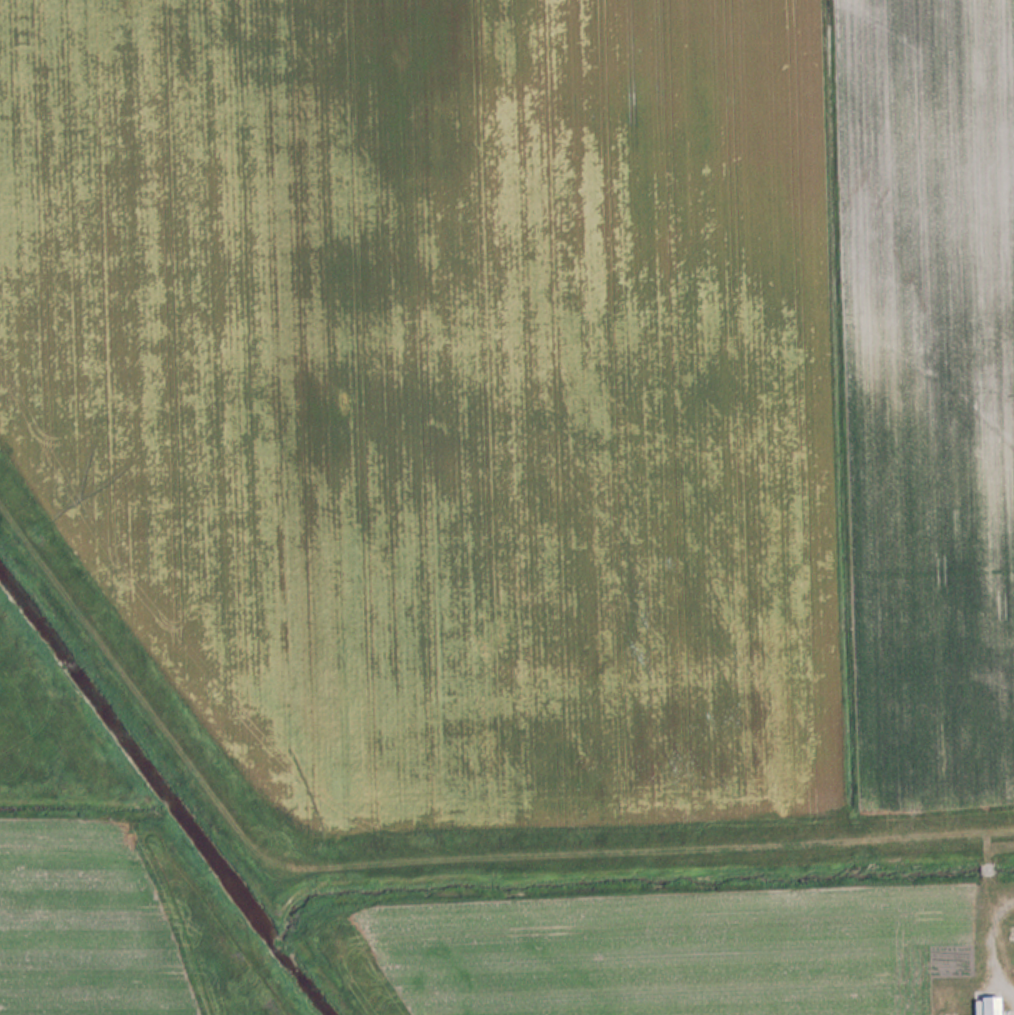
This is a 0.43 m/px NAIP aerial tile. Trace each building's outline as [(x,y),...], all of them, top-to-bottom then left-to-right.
[(1001,995),(982,995),(982,1014),(1002,1014),(1001,995)]
